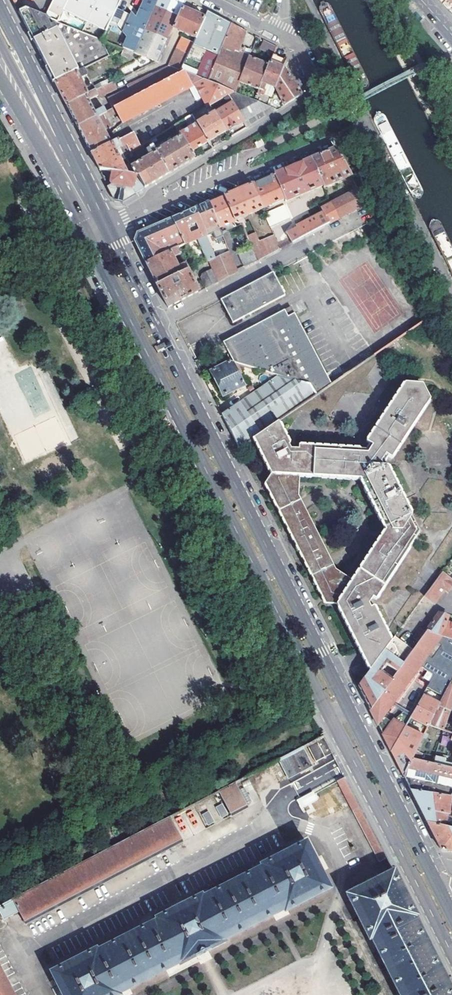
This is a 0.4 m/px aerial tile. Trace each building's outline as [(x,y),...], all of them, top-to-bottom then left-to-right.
[(47,13),(45,17),(57,22),(67,0),(52,0),(47,13)] [(57,22),(91,35),(100,39),(101,40),(106,29),(109,22),(116,8),(119,1),(118,0),(67,0),(57,22)] [(151,15),(133,52),(157,62),(173,29),(182,8),(186,0),(158,0),(151,15)] [(143,1),(138,10),(151,15),(158,0),(140,0),(143,1)] [(190,12),(182,8),(173,29),(180,33),(190,12)] [(54,83),(82,68),(108,55),(100,39),(91,35),(57,22),(45,17),(42,16),(25,9),(19,12),(36,46),(54,83)] [(109,22),(116,25),(122,12),(116,9),(109,22)] [(151,15),(138,10),(135,18),(130,13),(129,15),(122,12),(116,25),(126,37),(121,48),(133,52),(151,15)] [(199,79),(204,81),(232,23),(208,11),(204,19),(194,40),(193,43),(187,55),(179,71),(184,73),(199,79)] [(190,12),(180,33),(194,40),(204,19),(190,12)] [(232,23),(204,81),(230,92),(231,92),(236,81),(248,56),(237,50),(246,31),(232,23)] [(182,38),(176,50),(187,55),(193,43),(182,38)] [(277,46),(264,40),(261,46),(273,53),(277,46)] [(132,99),(184,73),(179,71),(187,55),(176,50),(168,67),(126,88),(127,89),(132,99)] [(267,66),(255,90),(251,100),(266,106),(269,99),(258,93),(264,82),(275,88),(284,68),(286,60),(273,54),(267,66)] [(248,56),(236,81),(255,90),(267,66),(248,56)] [(85,74),(82,68),(54,83),(60,94),(66,105),(94,91),(92,86),(90,84),(83,87),(81,83),(84,81),(82,78),(79,80),(79,78),(85,74)] [(284,68),(275,88),(278,94),(284,105),(302,94),(284,68)] [(191,88),(184,73),(132,99),(112,110),(108,112),(110,115),(116,113),(121,124),(191,88)] [(194,82),(206,106),(228,93),(230,92),(204,81),(199,79),(194,82)] [(115,88),(112,82),(102,86),(94,91),(66,105),(71,116),(77,128),(105,113),(103,110),(102,108),(93,113),(87,100),(96,95),(97,97),(115,88)] [(100,82),(92,86),(94,91),(102,86),(100,82)] [(190,89),(196,100),(200,98),(194,87),(190,89)] [(275,88),(269,99),(266,106),(274,109),(276,110),(280,107),(272,104),(278,94),(275,88)] [(132,99),(127,89),(107,99),(110,106),(112,110),(132,99)] [(228,93),(233,102),(243,120),(247,125),(274,109),(266,106),(251,100),(231,92),(230,92),(228,93)] [(233,102),(213,113),(224,131),(243,120),(233,102)] [(105,113),(77,128),(83,139),(85,143),(87,148),(91,155),(110,145),(102,130),(109,127),(105,118),(110,115),(108,112),(105,113)] [(213,113),(196,123),(206,142),(224,131),(213,113)] [(178,133),(180,137),(189,152),(206,142),(196,123),(178,133)] [(124,156),(139,147),(131,133),(116,142),(121,149),(124,156)] [(162,142),(152,148),(168,173),(193,158),(189,152),(180,137),(169,143),(167,140),(165,142),(167,145),(165,146),(162,142)] [(114,154),(121,149),(116,142),(110,145),(91,155),(95,163),(97,167),(99,171),(105,172),(127,176),(114,154)] [(142,161),(131,167),(132,169),(137,177),(143,188),(168,173),(152,148),(152,147),(148,149),(146,150),(149,156),(146,158),(144,156),(140,158),(142,161)] [(336,149),(312,159),(322,186),(323,188),(347,178),(352,176),(336,149)] [(285,199),(286,201),(322,186),(312,159),(275,175),(285,199)] [(137,177),(132,169),(127,171),(130,176),(135,177),(137,177)] [(127,176),(105,172),(109,181),(105,184),(114,201),(117,201),(120,202),(133,194),(130,189),(132,187),(135,177),(130,176),(127,176)] [(275,175),(252,184),(262,209),(270,205),(285,199),(275,175)] [(352,176),(347,178),(354,192),(359,189),(352,176)] [(130,189),(133,194),(143,188),(137,177),(135,177),(132,187),(130,189)] [(225,196),(235,220),(262,209),(252,184),(225,196)] [(354,192),(331,204),(339,219),(356,209),(368,203),(359,189),(354,192)] [(225,196),(208,202),(219,228),(236,221),(235,220),(225,196)] [(219,228),(208,202),(195,208),(206,233),(212,231),(215,239),(223,236),(222,234),(219,228)] [(289,237),(292,242),(339,219),(331,204),(321,209),(323,213),(297,226),(298,228),(290,232),(289,237)] [(284,206),(265,214),(271,227),(290,219),(284,206)] [(215,254),(206,233),(195,208),(172,217),(184,242),(196,237),(205,259),(207,258),(215,254)] [(172,217),(137,232),(136,237),(134,240),(145,262),(177,246),(184,242),(172,217)] [(219,228),(222,234),(242,225),(236,221),(219,228)] [(360,228),(307,255),(375,355),(394,342),(396,341),(433,315),(376,233),(367,239),(360,228)] [(248,238),(252,247),(257,259),(257,260),(265,256),(259,242),(256,234),(248,238)] [(280,249),(274,235),(266,239),(272,253),(280,249)] [(272,253),(266,239),(259,242),(265,256),(272,253)] [(156,285),(186,269),(188,268),(185,261),(177,265),(172,256),(180,252),(177,246),(145,262),(151,274),(156,285)] [(201,278),(205,287),(238,270),(228,247),(215,254),(207,258),(211,267),(201,272),(201,278)] [(257,259),(252,247),(238,252),(243,265),(257,259)] [(158,288),(167,306),(197,291),(186,269),(156,285),(158,288)] [(273,273),(220,300),(232,324),(285,296),(273,273)] [(291,307),(284,311),(288,317),(294,314),(291,307)] [(252,368),(276,375),(309,385),(317,395),(331,385),(294,314),(288,317),(284,311),(223,343),(233,362),(252,368)] [(233,362),(230,361),(211,371),(223,396),(253,381),(256,377),(252,368),(233,362)] [(23,463),(78,440),(64,406),(54,410),(50,400),(47,401),(32,366),(15,373),(25,396),(0,407),(0,409),(23,463)] [(276,375),(222,415),(231,434),(239,449),(253,439),(278,422),(317,395),(309,385),(276,375)] [(60,379),(53,382),(59,395),(66,392),(60,379)] [(270,474),(265,484),(294,543),(325,605),(336,605),(369,671),(374,665),(392,641),(374,608),(371,610),(369,606),(372,599),(376,601),(419,533),(384,463),(387,457),(391,459),(429,400),(421,385),(404,384),(366,442),(369,444),(365,451),(360,450),(361,450),(299,446),(298,450),(290,449),(288,445),(289,444),(278,422),(253,439),(270,474)] [(425,597),(435,603),(445,589),(449,592),(451,588),(451,579),(443,572),(425,597)] [(444,620),(448,615),(439,613),(427,629),(451,639),(451,623),(444,620)] [(370,710),(377,724),(390,705),(408,681),(441,699),(446,689),(451,679),(451,639),(427,629),(393,678),(370,710)] [(369,671),(358,686),(360,691),(370,710),(393,678),(374,665),(369,671)] [(437,707),(427,728),(441,732),(451,695),(451,693),(446,689),(441,699),(437,707)] [(427,728),(437,707),(422,698),(412,716),(410,719),(427,729),(427,728)] [(390,705),(377,724),(380,730),(382,735),(399,712),(390,705)] [(399,712),(382,735),(384,737),(391,752),(405,728),(410,719),(412,716),(401,709),(399,712)] [(405,728),(391,752),(402,773),(404,777),(408,769),(413,759),(423,738),(405,728)] [(323,736),(306,745),(315,761),(332,753),(323,736)] [(301,748),(278,760),(288,778),(311,766),(301,748)] [(433,764),(451,768),(451,762),(434,758),(433,764)] [(406,783),(410,791),(450,797),(451,789),(451,768),(433,764),(413,759),(408,769),(404,777),(406,783)] [(244,777),(220,790),(233,814),(247,807),(245,803),(255,798),(244,777)] [(351,808),(358,804),(344,777),(337,781),(351,808)] [(447,816),(450,797),(410,791),(417,804),(424,818),(426,823),(443,827),(444,821),(445,816),(447,816)] [(386,858),(358,804),(351,808),(378,862),(386,858)] [(0,906),(0,911),(3,918),(19,909),(26,922),(182,840),(170,817),(0,906)] [(447,827),(443,827),(426,823),(429,827),(440,850),(451,852),(451,829),(447,827)] [(51,971),(64,994),(119,994),(118,993),(177,962),(179,965),(224,941),(223,939),(282,908),(283,911),(329,887),(305,840),(259,864),(260,866),(202,896),(200,893),(154,918),(155,920),(96,950),(95,948),(51,971)] [(393,870),(346,895),(369,941),(372,939),(399,994),(451,994),(415,917),(416,916),(393,870)] [(0,966),(0,994),(15,994),(0,966)]
